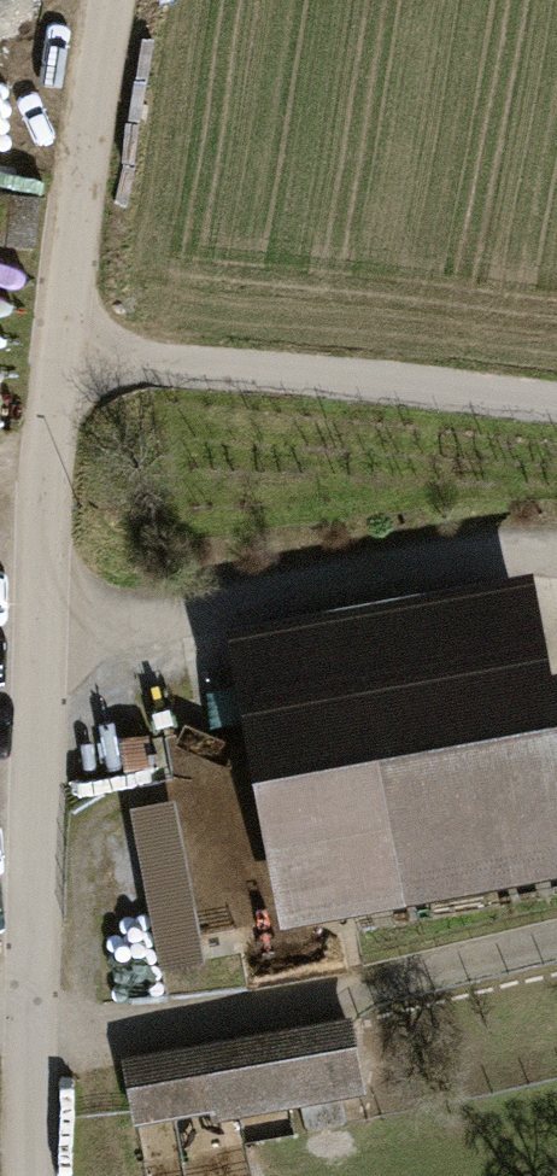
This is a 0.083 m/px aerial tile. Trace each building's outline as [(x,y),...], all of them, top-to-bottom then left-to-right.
[(282,928),(556,876),(556,693),(534,570),(225,628),(282,928)] [(352,1016),(122,1057),(134,1124),(215,1109),(217,1121),(366,1094),(352,1016)]
